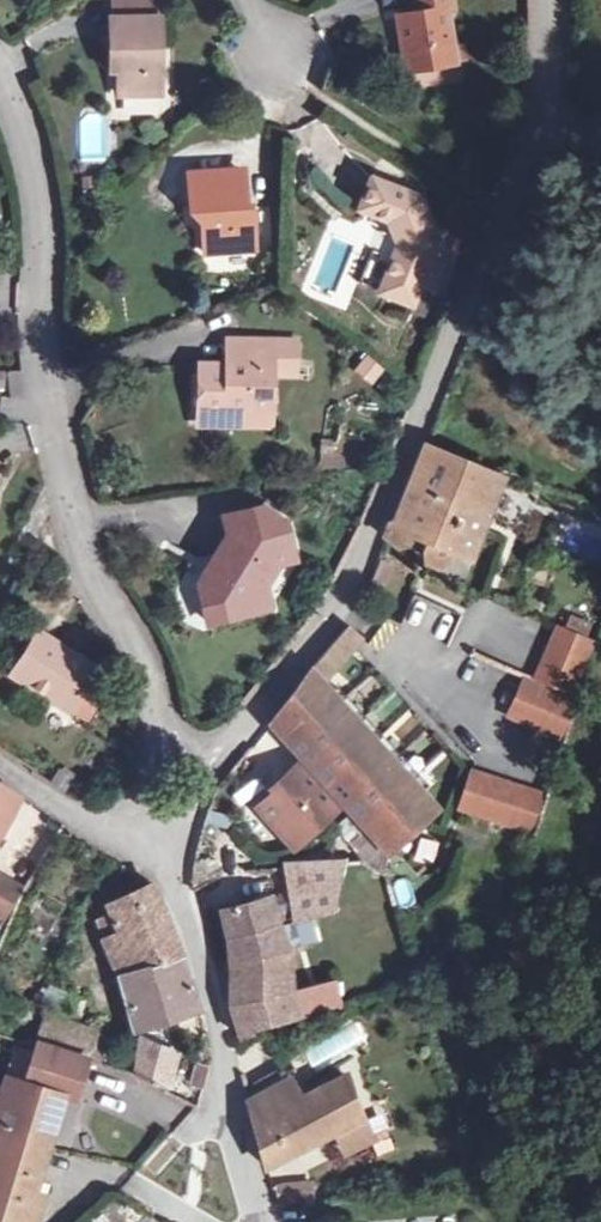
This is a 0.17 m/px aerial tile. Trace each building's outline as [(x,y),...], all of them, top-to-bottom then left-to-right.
[(117,19),(153,18),(153,0),(116,0),(117,19)] [(456,6),(455,0),(420,0),(421,11),(400,13),(409,71),(458,64),(451,8),(456,6)] [(113,50),(121,50),(121,95),(164,95),(163,18),(153,18),(117,19),(112,19),(113,50)] [(587,143),(592,162),(600,159),(600,139),(587,143)] [(208,254),(257,250),(254,209),(245,209),(243,171),(193,174),(195,215),(206,215),(208,254)] [(384,216),(396,188),(379,181),(367,210),(384,216)] [(424,199),(396,188),(384,216),(391,219),(396,222),(394,229),(404,238),(403,249),(386,292),(416,305),(442,243),(424,199)] [(203,411),(263,412),(265,412),(267,371),(293,371),(294,336),(237,335),(236,362),(226,362),(202,361),(201,411),(203,411)] [(236,362),(237,335),(227,335),(226,362),(236,362)] [(364,354),(353,372),(374,385),(385,367),(364,354)] [(263,425),(263,412),(203,411),(203,424),(263,425)] [(406,519),(389,531),(395,548),(411,549),(420,536),(430,540),(427,550),(430,560),(438,567),(448,567),(457,562),(462,553),(476,559),(505,475),(433,449),(406,519)] [(270,507),(289,522),(287,505),(270,507)] [(207,617),(246,612),(265,587),(263,568),(280,566),(296,563),(289,522),(270,507),(230,513),(233,532),(233,540),(226,552),(219,553),(221,564),(214,575),(201,576),(207,617)] [(263,568),(265,587),(280,566),(263,568)] [(265,587),(246,612),(268,609),(265,587)] [(0,646),(0,669),(47,703),(76,661),(18,620),(0,646)] [(553,627),(535,678),(573,691),(590,641),(553,627)] [(422,789),(333,694),(323,683),(362,641),(348,630),(269,723),(301,758),(341,803),(387,855),(388,852),(437,805),(422,789)] [(525,682),(510,716),(558,733),(571,698),(525,682)] [(339,688),(333,694),(422,789),(429,782),(339,688)] [(341,803),(301,758),(272,785),(276,788),(256,806),(272,824),(278,818),(299,841),(341,803)] [(472,780),(460,816),(526,837),(537,800),(472,780)] [(18,797),(0,786),(0,830),(18,797)] [(278,818),(272,824),(293,846),(299,841),(278,818)] [(418,841),(407,855),(425,869),(436,854),(418,841)] [(284,908),(311,911),(314,909),(315,870),(280,871),(281,893),(284,908)] [(8,919),(23,890),(0,878),(0,914),(8,919)] [(132,970),(174,953),(152,895),(148,887),(105,909),(108,915),(99,920),(104,941),(132,970)] [(281,893),(261,899),(270,925),(311,911),(284,908),(281,893)] [(232,1038),(301,1020),(294,998),(270,925),(261,899),(215,915),(229,993),(232,1006),(226,1008),(232,1038)] [(361,941),(360,920),(306,926),(307,947),(361,941)] [(174,953),(132,970),(139,1031),(167,1021),(195,1011),(174,953)] [(26,1055),(82,1072),(112,1010),(55,992),(26,1055)] [(294,998),(301,1020),(323,1014),(316,993),(294,998)] [(139,1034),(178,1050),(167,1021),(139,1031),(139,1034)] [(178,1050),(139,1034),(130,1066),(172,1083),(178,1050)] [(26,1055),(12,1088),(0,1083),(0,1221),(12,1221),(50,1100),(67,1106),(82,1072),(26,1055)] [(210,1070),(210,1059),(197,1055),(193,1080),(207,1082),(210,1070)] [(255,1082),(257,1090),(289,1077),(286,1070),(255,1082)] [(299,1103),(289,1077),(257,1090),(249,1093),(251,1102),(265,1165),(334,1135),(365,1121),(350,1080),(299,1103)] [(365,1121),(334,1135),(343,1157),(375,1145),(365,1121)] [(309,1177),(272,1185),(277,1203),(313,1194),(309,1177)]
